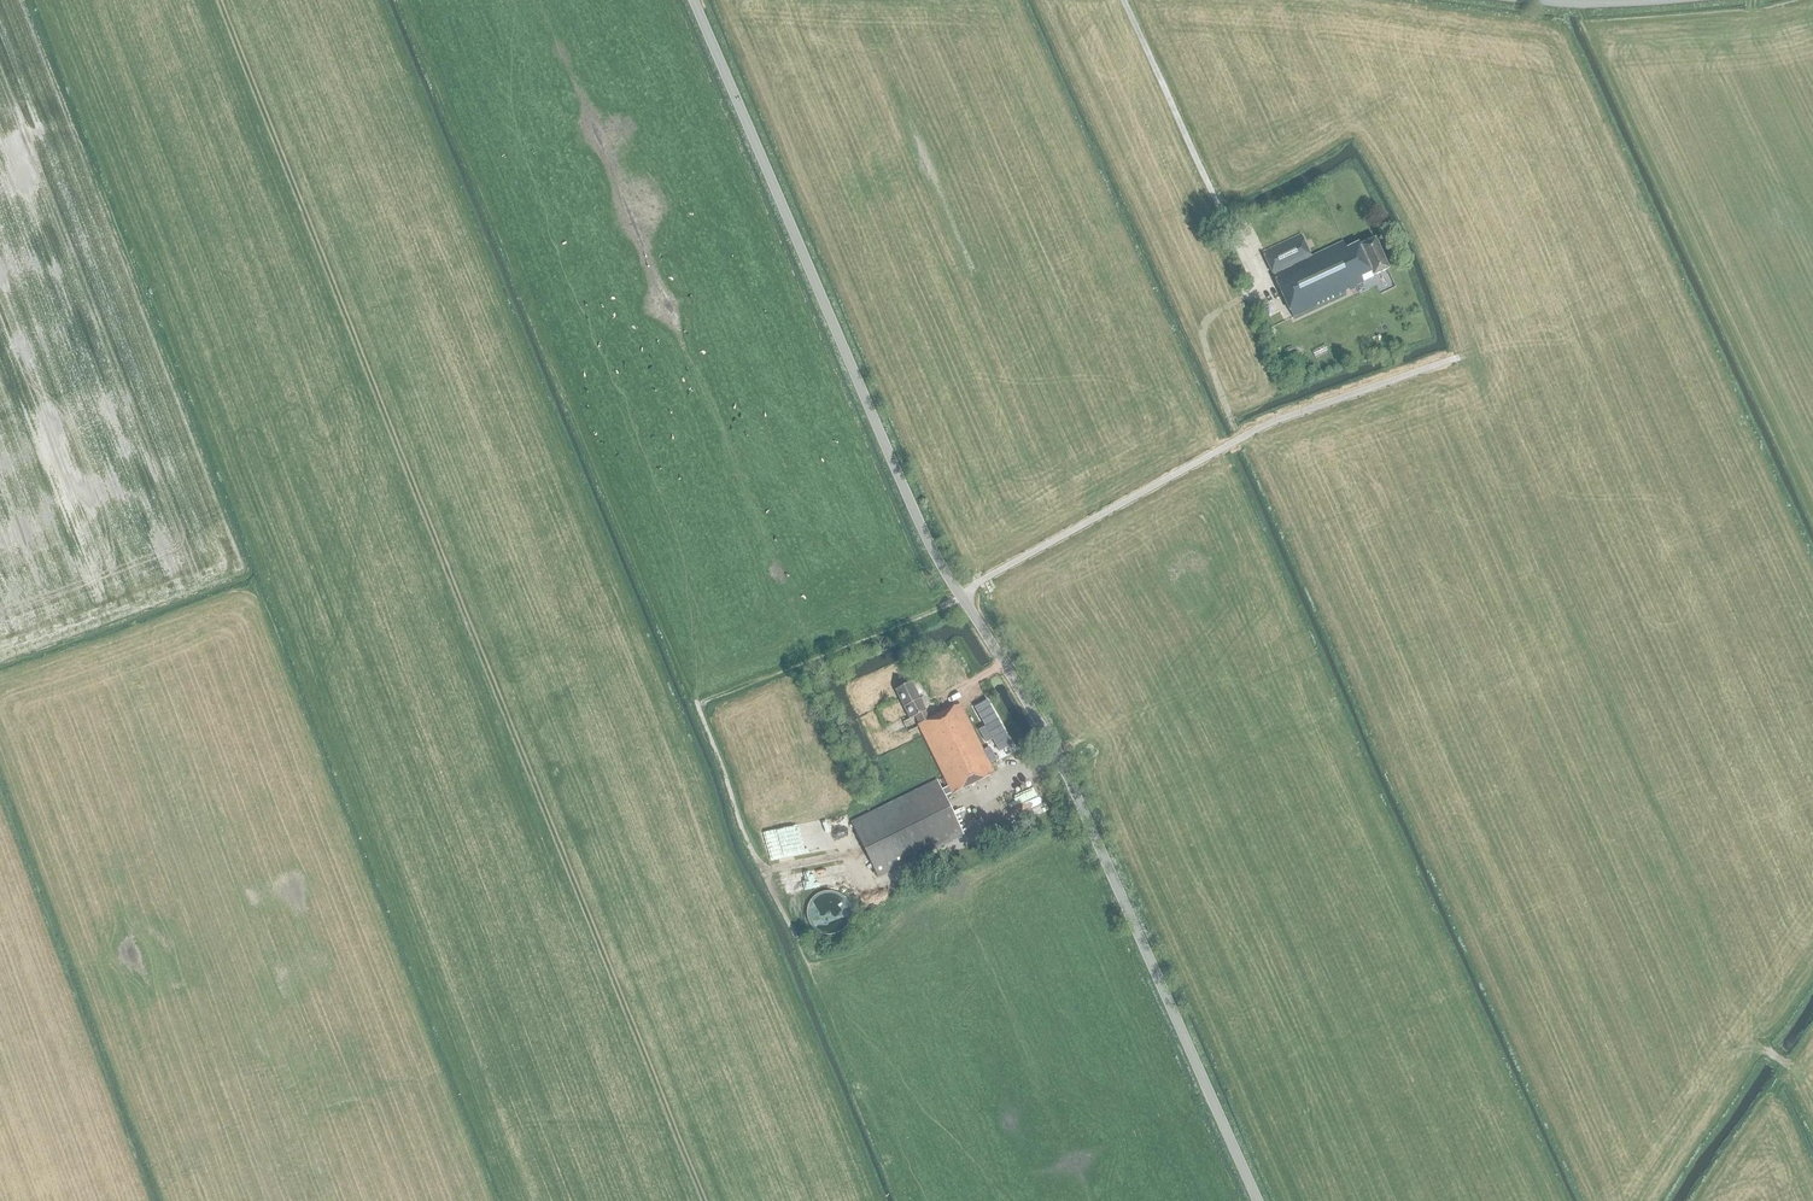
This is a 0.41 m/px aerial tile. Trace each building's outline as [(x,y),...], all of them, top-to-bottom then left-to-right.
[(1301,235),(1263,252),(1293,317),(1344,293),(1343,290),(1349,287),(1351,290),(1357,287),(1356,285),(1363,282),(1363,280),(1388,268),(1374,238),(1359,245),(1358,243),(1346,249),(1343,242),(1311,257),(1301,235)] [(928,719),(910,682),(894,690),(909,720),(915,717),(919,725),(918,726),(948,785),(941,788),(936,779),(850,821),(878,877),(964,834),(945,796),(951,793),(952,794),(993,773),(958,704),(928,719)] [(1012,744),(987,700),(974,707),(985,727),(979,730),(986,742),(992,739),(999,752),(1012,744)]
